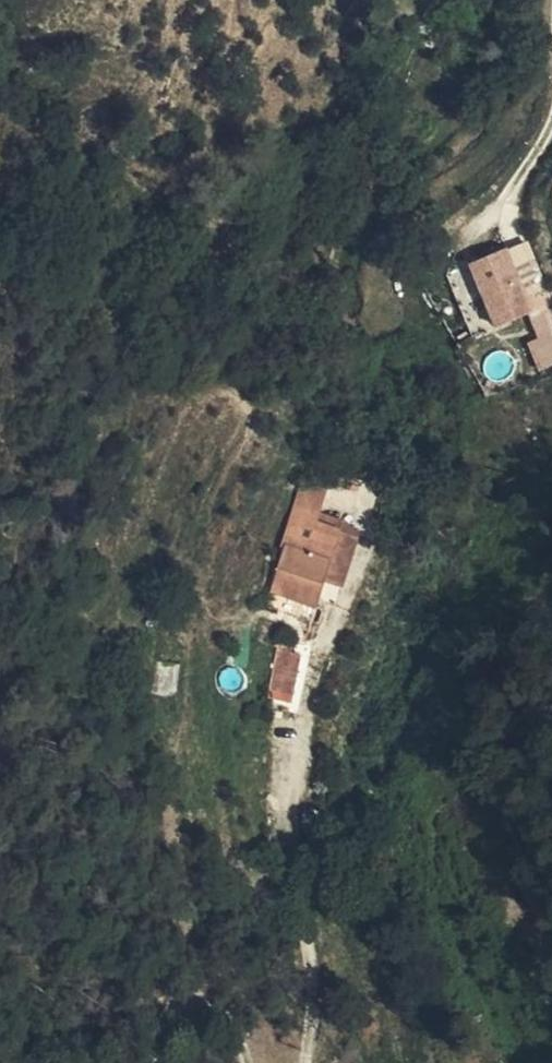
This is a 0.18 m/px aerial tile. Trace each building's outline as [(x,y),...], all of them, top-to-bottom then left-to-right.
[(524,314),(506,245),(474,254),(493,322),(524,314)] [(297,494),(288,524),(309,531),(311,524),(318,500),(297,494)] [(309,531),(288,524),(282,547),(285,548),(272,593),(315,608),(321,589),(336,539),(309,531)] [(311,524),(309,531),(336,539),(337,531),(311,524)] [(336,539),(321,589),(337,595),(352,545),(336,539)] [(272,656),(281,659),(286,646),(277,643),(272,656)] [(293,663),(281,659),(272,656),(261,687),(282,694),(293,663)]
